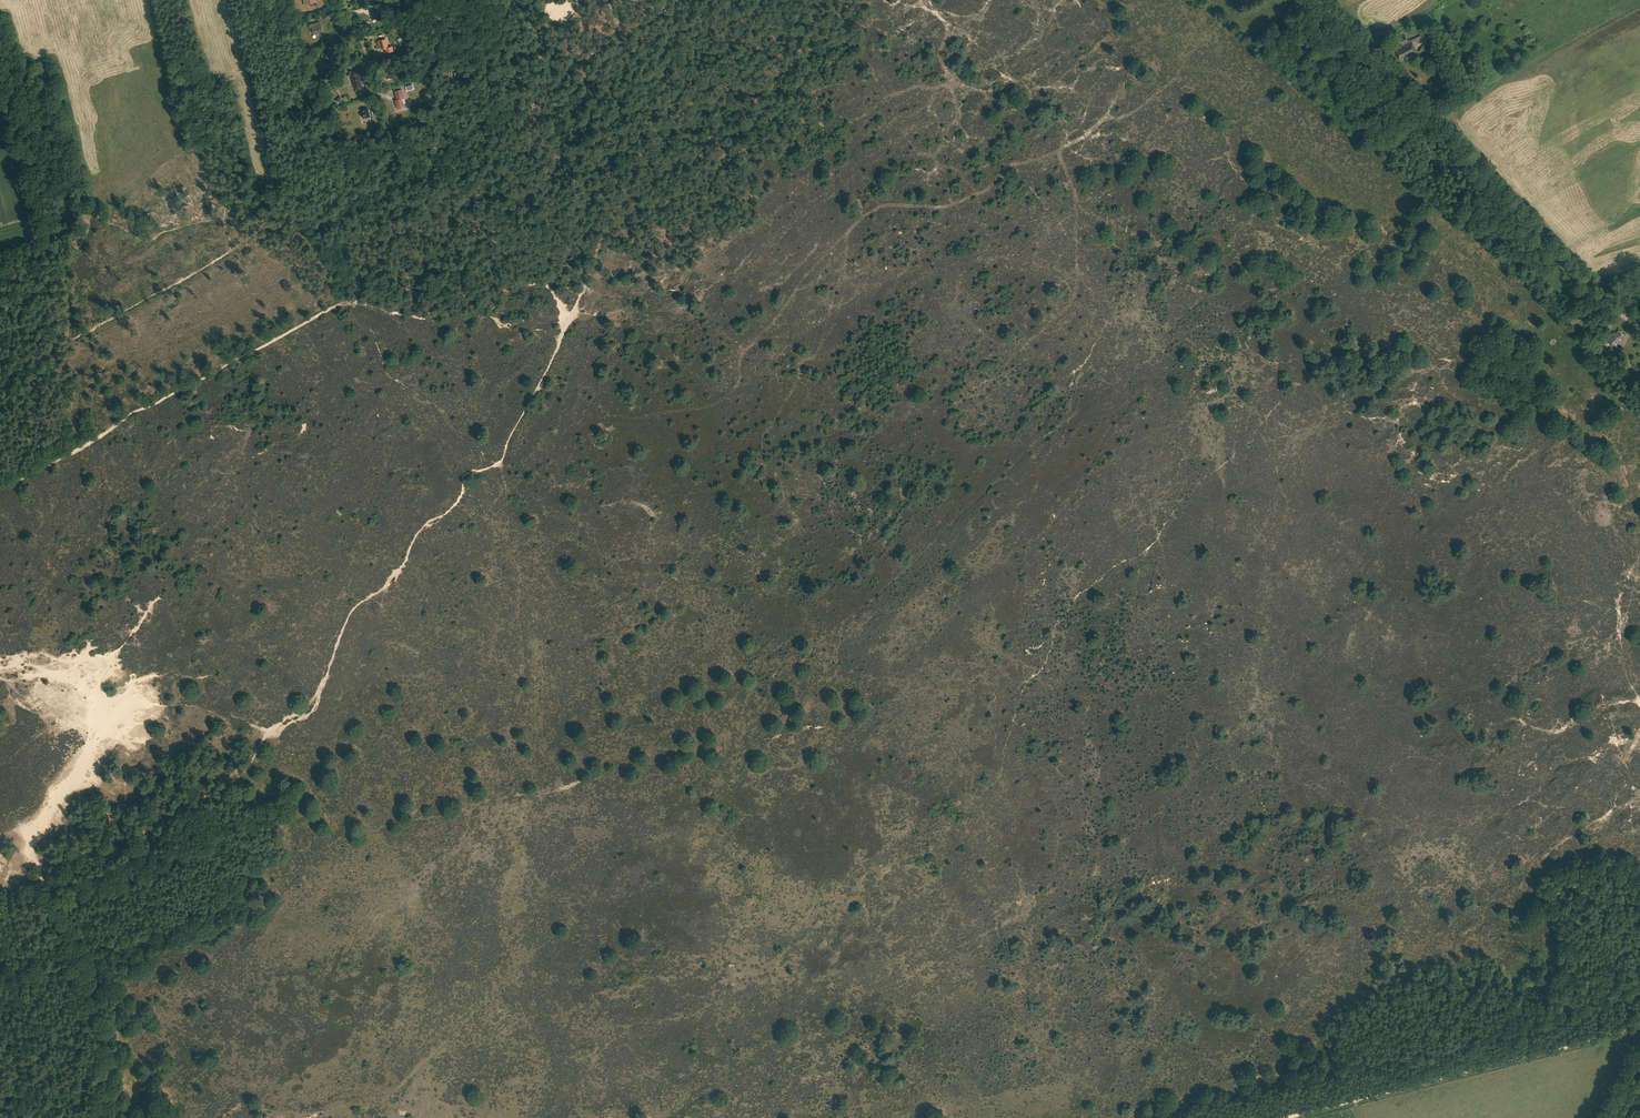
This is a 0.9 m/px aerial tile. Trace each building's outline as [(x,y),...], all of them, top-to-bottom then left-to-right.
[(373,19),(380,17),(382,17),(381,14),(379,14),(378,9),(371,11),(373,19)] [(312,24),(312,27),(314,34),(323,31),(321,24),(314,26),(314,24),(312,24)] [(1403,46),(1395,50),(1401,60),(1417,52),(1412,42),(1421,37),(1425,44),(1432,40),(1425,28),(1419,32),(1420,35),(1411,40),(1410,39),(1408,41),(1404,35),(1397,39),(1400,45),(1402,44),(1403,46)] [(382,49),(385,48),(386,53),(394,50),(392,46),(388,47),(386,39),(379,41),(382,49)] [(414,44),(408,46),(408,47),(409,52),(416,51),(414,44)] [(325,64),(332,62),(330,54),(323,56),(325,64)] [(387,79),(396,76),(394,69),(385,72),(387,79)] [(350,73),(355,89),(362,87),(362,86),(364,86),(362,81),(360,81),(357,71),(350,73)] [(395,94),(397,100),(396,101),(398,109),(405,107),(402,99),(405,98),(402,89),(395,91),(396,94),(395,94)] [(362,115),(363,119),(370,117),(368,108),(360,110),(361,112),(359,113),(359,115),(362,115)] [(1591,322),(1583,315),(1579,320),(1587,327),(1591,322)] [(1623,334),(1619,329),(1614,333),(1613,332),(1605,339),(1611,346),(1615,343),(1616,344),(1620,339),(1619,338),(1623,334)] [(1604,353),(1607,357),(1614,350),(1611,346),(1604,353)]
